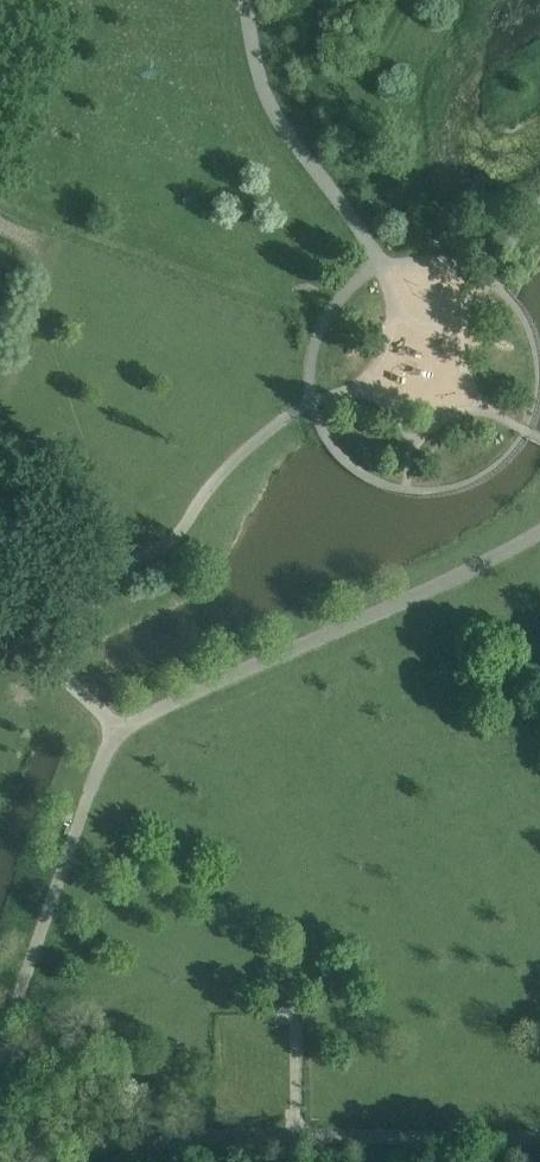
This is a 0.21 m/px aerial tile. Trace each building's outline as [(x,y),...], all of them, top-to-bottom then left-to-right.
[(297,996),(278,996),(278,1014),(297,1014),(297,996)]
